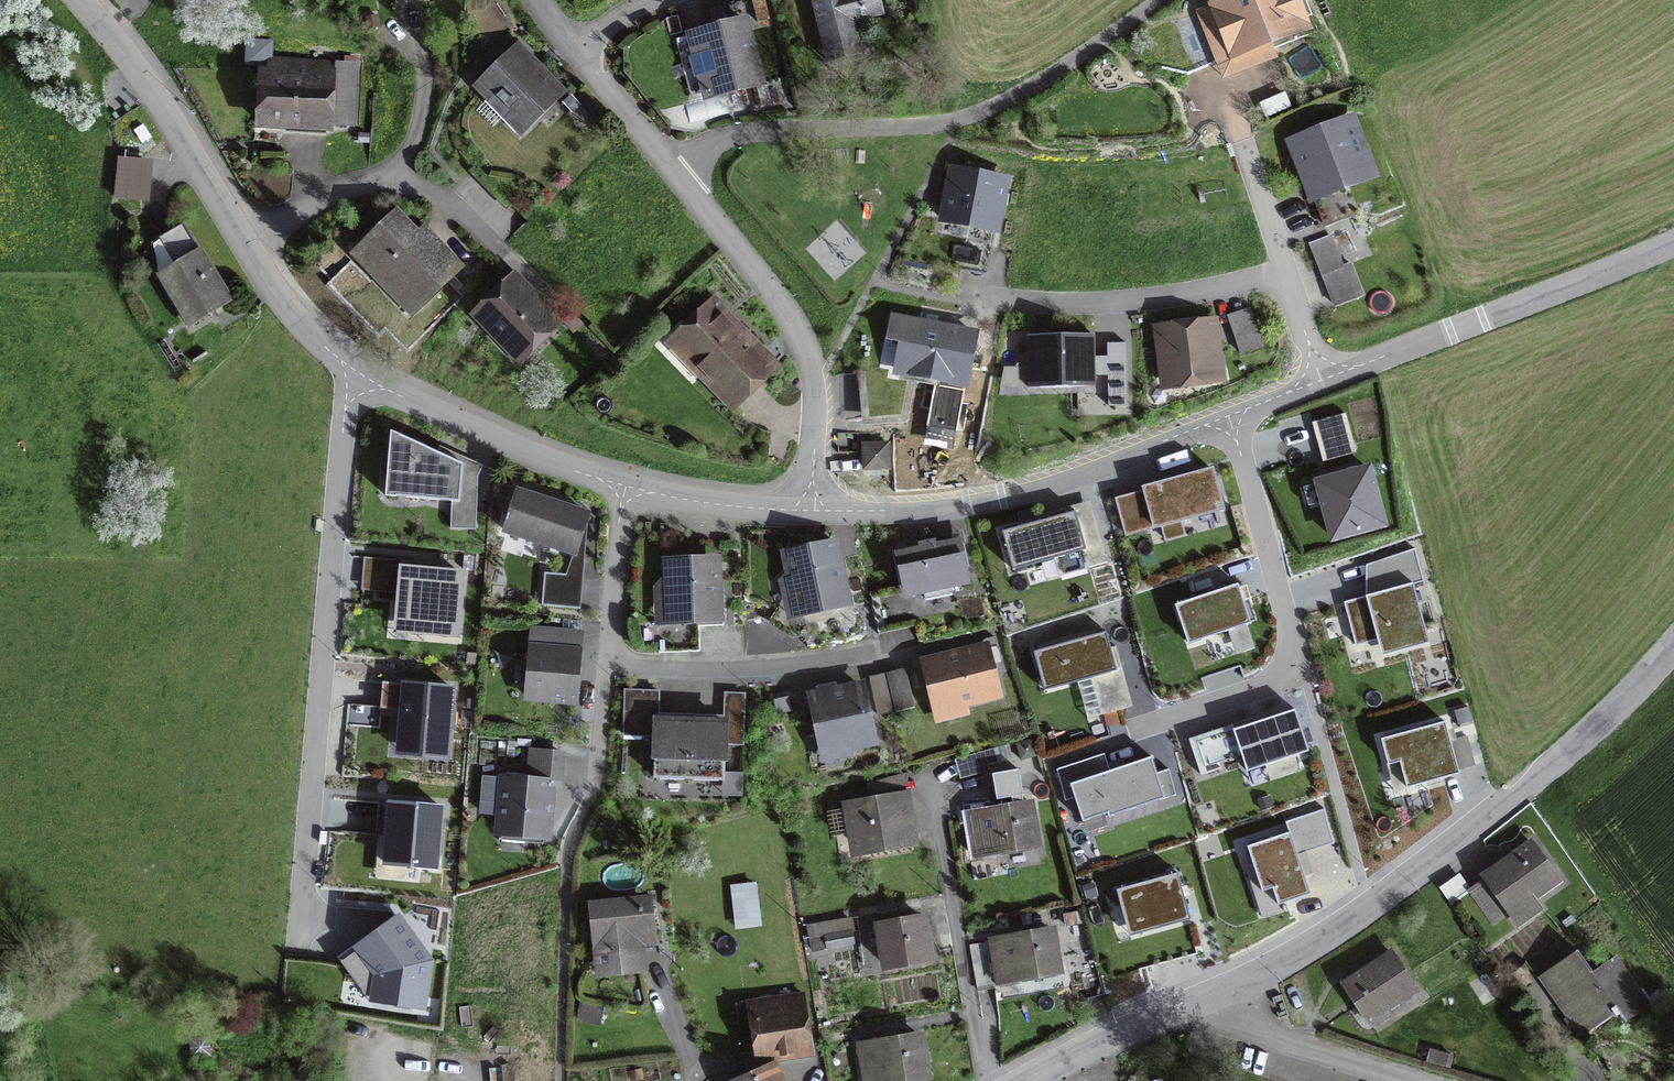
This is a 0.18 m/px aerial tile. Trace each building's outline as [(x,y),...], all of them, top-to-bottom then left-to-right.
[(828,62),(862,53),(854,22),(883,14),(879,0),(812,0),(828,62)] [(1188,74),(1307,27),(1296,0),(1226,0),(1151,30),(1164,61),(1188,74)] [(744,21),(684,37),(699,98),(760,82),(744,21)] [(523,125),(555,93),(526,63),(530,59),(516,44),(475,84),(489,99),(493,94),(523,125)] [(265,121),(351,125),(353,65),(269,60),(265,121)] [(1369,173),(1350,122),(1294,144),(1325,226),(1359,213),(1347,182),(1369,173)] [(157,211),(162,168),(127,164),(122,207),(157,211)] [(1005,180),(953,170),(943,220),(996,230),(1005,180)] [(379,232),(357,254),(409,308),(455,263),(423,231),(416,237),(398,218),(381,235),(379,232)] [(161,273),(192,324),(230,301),(183,224),(159,238),(175,265),(161,273)] [(1331,236),(1310,244),(1322,275),(1343,267),(1331,236)] [(476,315),(516,356),(555,318),(515,277),(476,315)] [(673,343),(732,404),(773,365),(772,364),(766,369),(755,358),(762,351),(745,333),(743,335),(714,304),(673,343)] [(1250,310),(1230,316),(1239,346),(1260,339),(1250,310)] [(900,379),(901,373),(966,385),(975,334),(893,319),(890,337),(885,336),(878,370),(864,371),(868,419),(902,416),(908,381),(900,379)] [(1210,323),(1161,329),(1168,382),(1216,376),(1210,323)] [(1094,334),(1028,335),(1029,388),(1095,387),(1094,334)] [(1107,343),(1108,406),(1127,405),(1126,343),(1107,343)] [(1323,461),(1355,452),(1345,414),(1313,423),(1323,461)] [(462,464),(398,434),(393,495),(464,502),(463,529),(476,529),(477,476),(461,475),(462,464)] [(886,467),(886,444),(863,444),(863,468),(886,467)] [(1368,468),(1318,482),(1333,538),(1384,524),(1368,468)] [(1212,469),(1144,488),(1154,527),(1223,509),(1212,469)] [(504,531),(574,553),(588,514),(517,491),(504,531)] [(1075,511),(1002,531),(1013,570),(1084,550),(1088,567),(1107,562),(1102,545),(1086,549),(1075,511)] [(878,634),(916,626),(909,592),(923,589),(925,600),(952,594),(950,584),(965,581),(957,543),(935,547),(933,541),(920,544),(921,550),(899,555),(906,584),(869,592),(878,634)] [(799,612),(845,602),(840,578),(844,573),(838,569),(833,545),(787,554),(791,574),(784,580),(795,591),(799,612)] [(1413,584),(1424,581),(1415,549),(1372,563),(1380,592),(1344,602),(1356,646),(1377,640),(1382,656),(1429,643),(1413,584)] [(658,652),(700,651),(698,619),(716,618),(715,596),(720,596),(720,582),(714,582),(713,561),(669,562),(670,582),(661,591),(671,600),(671,618),(657,618),(658,652)] [(406,631),(456,635),(461,574),(411,569),(406,631)] [(574,608),(577,575),(544,572),(541,605),(574,608)] [(1251,623),(1238,584),(1175,605),(1188,644),(1251,623)] [(527,697),(574,701),(579,633),(533,629),(527,697)] [(1044,691),(1117,671),(1106,631),(1033,652),(1034,656),(1032,657),(1036,672),(1039,671),(1044,691)] [(995,637),(984,640),(986,648),(925,663),(936,709),(998,694),(992,671),(1003,668),(995,637)] [(888,680),(896,712),(914,707),(906,676),(888,680)] [(420,754),(446,756),(451,688),(405,684),(400,739),(422,741),(420,754)] [(861,686),(812,697),(824,751),(872,741),(861,686)] [(1309,751),(1295,709),(1233,730),(1247,771),(1309,751)] [(654,777),(689,778),(691,722),(656,721),(654,777)] [(725,723),(691,722),(689,778),(724,780),(725,723)] [(1400,762),(1407,788),(1459,773),(1445,722),(1381,739),(1388,765),(1400,762)] [(1211,765),(1203,740),(1191,744),(1201,775),(1207,773),(1205,767),(1211,765)] [(998,767),(993,749),(957,759),(962,777),(998,767)] [(481,812),(501,813),(500,831),(546,835),(551,784),(559,785),(562,754),(531,751),(529,781),(484,777),(481,812)] [(1056,769),(1063,791),(1072,788),(1082,821),(1107,813),(1108,817),(1176,795),(1169,769),(1157,773),(1151,757),(1073,783),(1067,766),(1056,769)] [(883,797),(870,799),(872,805),(851,809),(858,847),(909,839),(902,800),(884,803),(883,797)] [(441,807),(390,803),(385,863),(436,868),(441,807)] [(981,813),(969,815),(976,858),(995,854),(995,851),(1036,844),(1029,804),(1001,809),(1001,806),(980,809),(981,813)] [(1311,894),(1298,855),(1334,843),(1324,809),(1285,822),(1289,832),(1247,846),(1262,891),(1273,888),(1278,905),(1311,894)] [(1557,879),(1532,844),(1467,890),(1492,925),(1510,913),(1519,925),(1537,912),(1528,900),(1557,879)] [(1191,919),(1178,873),(1117,890),(1130,936),(1191,919)] [(590,903),(595,950),(613,948),(615,970),(644,967),(641,945),(655,943),(650,897),(590,903)] [(886,966),(929,958),(926,939),(933,938),(931,926),(924,928),(922,918),(879,925),(886,966)] [(398,920),(341,961),(366,996),(421,1005),(428,961),(398,920)] [(829,947),(853,943),(851,931),(826,935),(829,947)] [(969,945),(976,988),(1014,982),(1017,978),(1058,971),(1052,931),(1024,936),(1023,932),(1002,936),(1003,939),(969,945)] [(1648,1006),(1614,957),(1592,972),(1577,950),(1537,978),(1538,979),(1540,977),(1581,1036),(1614,1013),(1616,1015),(1619,1013),(1625,1022),(1648,1006)] [(1391,952),(1344,983),(1368,1020),(1415,989),(1391,952)] [(1078,966),(1087,999),(1104,994),(1094,961),(1078,966)] [(760,1053),(812,1044),(804,995),(780,999),(779,996),(738,1003),(741,1027),(756,1025),(760,1053)] [(865,1080),(895,1080),(926,1076),(920,1036),(892,1040),(891,1037),(871,1041),(871,1044),(859,1046),(865,1080)] [(771,1068),(742,1080),(776,1080),(771,1068)]
